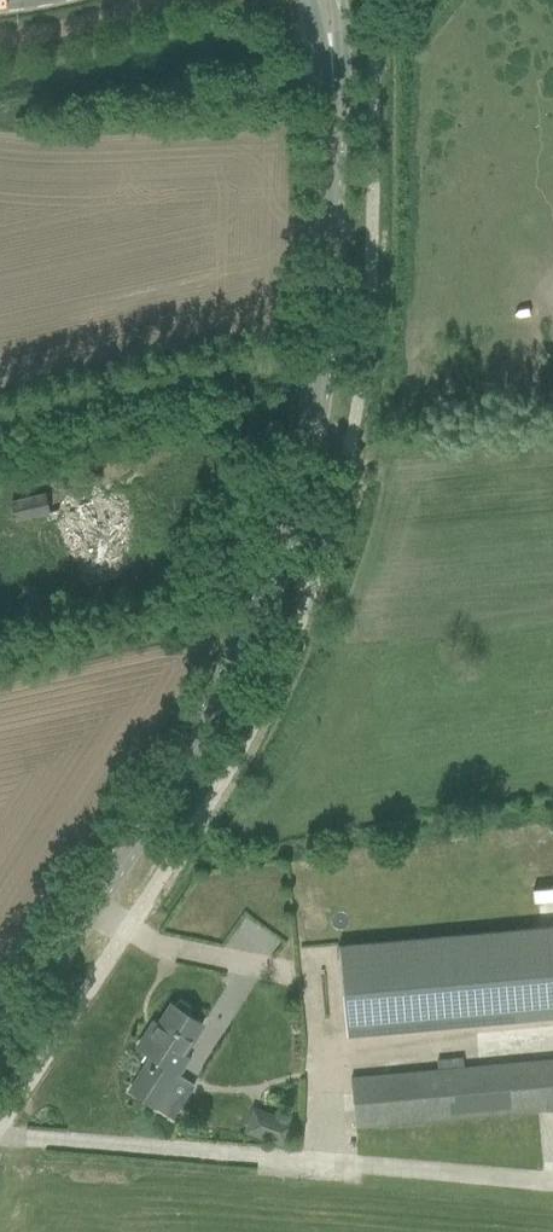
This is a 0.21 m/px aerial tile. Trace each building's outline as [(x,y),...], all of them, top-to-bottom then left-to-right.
[(50,511),(45,491),(13,499),(18,519),(50,511)] [(127,534),(118,495),(62,508),(71,546),(76,545),(85,584),(122,575),(113,537),(127,534)] [(552,912),(552,884),(536,886),(539,914),(552,912)] [(337,946),(345,1036),(543,1019),(552,1018),(552,927),(535,928),(337,946)] [(147,1032),(137,1047),(151,1056),(128,1092),(155,1109),(178,1073),(180,1074),(190,1058),(183,1054),(201,1025),(185,1015),(189,1008),(178,1001),(174,1007),(170,1005),(151,1034),(147,1032)] [(350,1078),(355,1127),(552,1109),(552,1060),(350,1078)] [(275,1115),(254,1107),(245,1132),(266,1140),(287,1147),(296,1123),(275,1115)]
